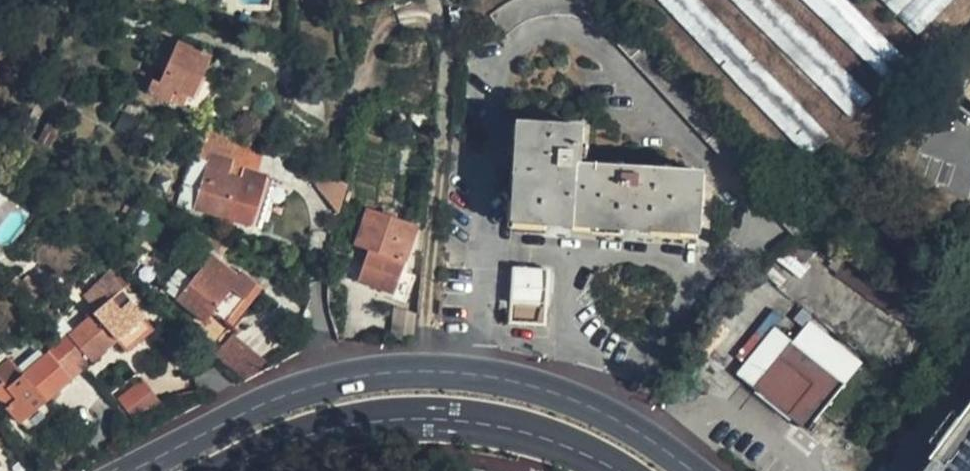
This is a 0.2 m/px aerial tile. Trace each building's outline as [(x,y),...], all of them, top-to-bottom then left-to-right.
[(846,115),(898,69),(898,54),(853,6),(812,6),(825,33),(833,33),(834,49),(821,35),(792,36),(792,14),(768,15),(790,5),(789,0),(768,0),(767,1),(766,0),(732,0),(734,5),(718,20),(700,0),(661,0),(801,155),(827,143),(814,116),(767,64),(766,33),(778,59),(794,58),(810,92),(825,92),(846,115)] [(952,0),(880,0),(916,35),(952,0)] [(180,35),(167,79),(158,77),(155,91),(178,98),(183,84),(203,89),(216,45),(180,35)] [(155,91),(158,77),(144,74),(143,78),(141,87),(155,91)] [(523,121),(516,218),(702,230),(705,172),(584,162),(585,126),(523,121)] [(242,175),(240,175),(229,171),(234,157),(209,149),(205,160),(189,204),(225,217),(232,199),(258,208),(269,174),(245,167),(242,175)] [(189,204),(205,160),(187,154),(181,170),(172,198),(189,204)] [(338,212),(347,183),(315,171),(310,178),(338,212)] [(388,235),(394,218),(366,208),(362,219),(376,223),(374,230),(388,235)] [(388,235),(410,243),(417,227),(410,224),(394,218),(388,235)] [(394,291),(410,243),(388,235),(374,230),(376,223),(362,219),(353,244),(366,249),(356,278),(394,291)] [(235,327),(266,286),(245,270),(243,271),(242,273),(215,254),(196,280),(181,269),(166,289),(209,323),(217,313),(235,327)] [(516,267),(512,322),(544,323),(548,270),(516,267)] [(119,339),(129,351),(156,328),(122,289),(61,342),(78,363),(84,370),(119,339)] [(738,373),(810,432),(857,373),(843,362),(803,328),(793,340),(777,326),(738,373)] [(243,372),(261,354),(247,339),(241,345),(228,357),(243,372)] [(20,422),(72,377),(68,372),(78,363),(61,342),(26,373),(12,357),(0,367),(0,374),(2,376),(0,377),(0,398),(20,422)] [(162,400),(147,381),(123,400),(139,419),(162,400)] [(967,418),(941,455),(934,465),(927,459),(922,470),(969,470),(969,413),(967,418)]
